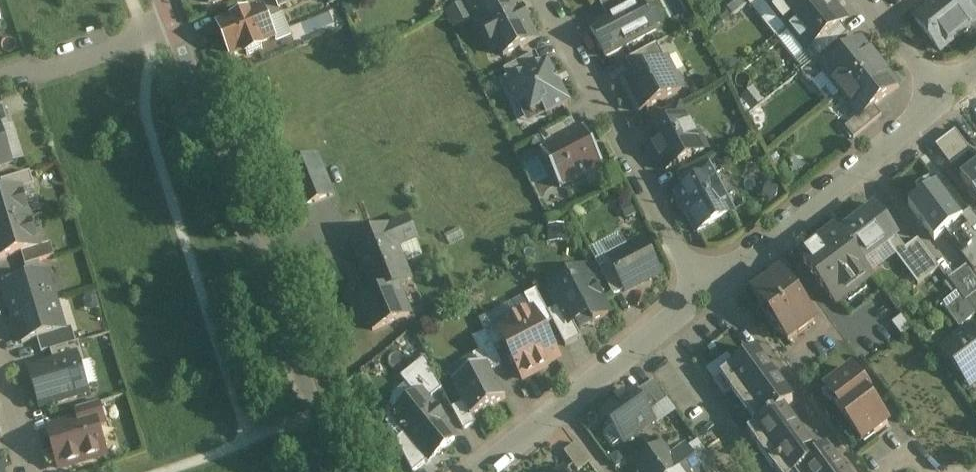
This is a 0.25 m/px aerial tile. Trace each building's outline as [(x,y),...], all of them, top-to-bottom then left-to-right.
[(464,4),(472,20),(477,18),(477,17),(504,2),(503,0),(471,0),(464,4)] [(477,17),(477,18),(493,48),(500,50),(504,57),(536,40),(528,24),(529,23),(523,13),(522,13),(515,0),(509,0),(504,2),(477,17)] [(599,3),(608,19),(624,11),(629,8),(626,2),(625,0),(605,0),(599,3)] [(769,3),(788,27),(821,0),(773,0),(769,3)] [(788,27),(808,51),(813,47),(841,24),(845,20),(833,5),(830,7),(825,0),(821,0),(788,27)] [(915,20),(939,50),(975,20),(975,19),(961,0),(940,0),(931,8),(915,20)] [(608,19),(590,29),(606,58),(655,32),(640,2),(629,8),(624,11),(608,19)] [(262,7),(218,26),(231,57),(245,51),(247,56),(263,50),(261,45),(275,39),(262,7)] [(841,24),(813,47),(821,56),(829,50),(849,34),(841,24)] [(837,60),(823,72),(824,73),(841,95),(880,63),(862,40),(837,60)] [(657,45),(626,61),(634,78),(666,61),(657,45)] [(606,69),(632,55),(628,48),(602,61),(606,69)] [(821,56),(801,72),(811,84),(824,73),(823,72),(837,60),(829,50),(821,56)] [(536,54),(504,70),(509,81),(541,64),(536,54)] [(509,81),(505,83),(518,108),(525,104),(531,116),(543,110),(546,117),(571,104),(548,60),(541,64),(509,81)] [(634,78),(624,83),(639,112),(681,90),(683,84),(680,77),(674,75),(673,75),(666,61),(634,78)] [(880,63),(841,95),(849,104),(858,105),(864,112),(865,113),(874,106),(899,86),(880,63)] [(680,105),(648,121),(655,133),(686,117),(680,105)] [(0,108),(0,129),(1,130),(10,127),(4,106),(0,108)] [(874,106),(865,113),(864,112),(845,128),(854,138),(882,115),(874,106)] [(655,133),(647,137),(665,171),(704,151),(687,117),(686,117),(655,133)] [(572,120),(541,137),(547,149),(578,132),(572,120)] [(11,165),(1,130),(0,129),(0,168),(11,165)] [(547,149),(541,152),(560,189),(604,166),(584,129),(578,132),(547,149)] [(955,131),(936,146),(952,167),(971,152),(955,131)] [(317,157),(287,170),(302,208),(333,195),(317,157)] [(710,162),(678,178),(685,190),(713,176),(713,177),(717,175),(710,162)] [(961,178),(975,199),(975,167),(961,178)] [(30,173),(1,182),(5,195),(21,191),(34,186),(30,173)] [(685,190),(677,194),(697,232),(732,213),(713,177),(713,176),(685,190)] [(909,207),(935,241),(945,234),(975,274),(975,219),(972,213),(962,220),(936,186),(909,207)] [(0,197),(0,228),(30,219),(21,191),(5,195),(0,197)] [(876,209),(841,235),(863,264),(889,244),(897,238),(876,209)] [(0,228),(0,260),(21,253),(38,248),(30,219),(0,228)] [(409,220),(389,228),(398,248),(416,240),(417,240),(409,220)] [(389,227),(352,242),(374,296),(375,297),(398,288),(412,282),(404,262),(398,248),(389,228),(389,227)] [(837,230),(800,258),(836,306),(873,278),(863,264),(841,235),(837,230)] [(906,250),(897,238),(889,244),(919,285),(926,279),(906,250)] [(416,240),(398,248),(404,262),(422,255),(416,240)] [(661,274),(643,241),(636,245),(632,245),(627,247),(622,258),(610,264),(624,291),(625,293),(661,274)] [(918,241),(906,250),(926,279),(940,269),(918,241)] [(38,248),(21,253),(25,266),(55,258),(51,244),(38,248)] [(624,291),(610,264),(599,270),(613,296),(624,291)] [(949,281),(958,292),(965,302),(975,294),(975,280),(966,267),(949,281)] [(585,270),(570,278),(573,283),(567,286),(566,285),(551,293),(559,308),(569,326),(574,324),(578,321),(581,328),(593,322),(593,323),(609,315),(585,270)] [(816,321),(781,273),(753,294),(763,307),(765,305),(772,315),(770,317),(772,318),(773,317),(785,333),(783,334),(788,342),(816,321)] [(47,276),(5,288),(14,316),(56,303),(47,276)] [(398,288),(375,297),(374,296),(360,302),(373,331),(410,316),(398,288)] [(548,313),(536,291),(525,297),(532,311),(533,311),(542,328),(553,323),(548,313)] [(965,302),(958,292),(942,305),(960,328),(975,315),(965,302)] [(56,303),(14,316),(22,344),(37,339),(64,331),(64,330),(56,303)] [(574,324),(569,326),(559,308),(548,313),(553,323),(566,347),(582,339),(574,324)] [(532,311),(520,318),(519,316),(504,324),(506,327),(498,331),(504,344),(524,380),(538,373),(537,371),(551,364),(550,361),(558,357),(542,328),(533,311),(532,311)] [(912,329),(902,316),(892,324),(902,336),(912,329)] [(969,327),(942,349),(965,380),(975,372),(975,336),(969,327)] [(64,331),(37,339),(42,354),(50,351),(76,344),(71,328),(64,330),(64,331)] [(498,331),(488,337),(494,349),(504,344),(498,331)] [(488,337),(485,333),(473,340),(480,352),(473,356),(479,368),(487,363),(488,365),(487,365),(491,371),(502,365),(494,349),(488,337)] [(76,344),(50,351),(54,364),(76,357),(79,366),(87,364),(80,343),(76,344)] [(757,352),(715,382),(726,398),(734,392),(758,425),(766,419),(767,421),(784,409),(793,403),(757,352)] [(54,364),(30,371),(41,408),(87,394),(79,366),(76,357),(54,364)] [(425,359),(401,378),(417,398),(422,394),(428,402),(442,390),(425,359)] [(479,368),(452,382),(453,383),(464,403),(470,416),(471,417),(472,416),(506,399),(505,398),(491,371),(487,365),(488,365),(487,363),(479,368)] [(853,370),(826,390),(835,402),(833,403),(861,441),(872,433),(873,434),(888,423),(869,398),(870,393),(853,370)] [(654,381),(635,394),(648,413),(667,399),(654,381)] [(452,406),(461,402),(451,383),(443,387),(452,406)] [(417,398),(394,417),(407,432),(430,461),(455,440),(445,427),(447,426),(428,402),(422,394),(417,398)] [(634,394),(619,405),(616,401),(602,412),(625,443),(654,421),(648,413),(634,394)] [(98,403),(76,410),(79,422),(94,417),(97,426),(105,424),(98,403)] [(464,403),(452,409),(463,430),(476,424),(472,416),(471,417),(470,416),(464,403)] [(767,421),(766,419),(758,425),(750,431),(779,471),(800,471),(802,470),(801,468),(818,456),(784,409),(767,421)] [(79,422),(48,431),(60,469),(106,455),(97,426),(94,417),(79,422)] [(407,432),(396,441),(412,471),(415,471),(430,461),(407,432)] [(706,454),(697,442),(689,447),(698,460),(706,454)] [(575,446),(565,454),(578,471),(579,471),(589,465),(575,446)] [(661,446),(636,464),(642,471),(680,471),(698,460),(689,447),(671,460),(661,446)] [(801,468),(802,470),(800,471),(845,471),(828,449),(818,456),(801,468)] [(706,454),(698,460),(706,471),(720,471),(706,454)] [(680,471),(706,471),(698,460),(680,471)]
